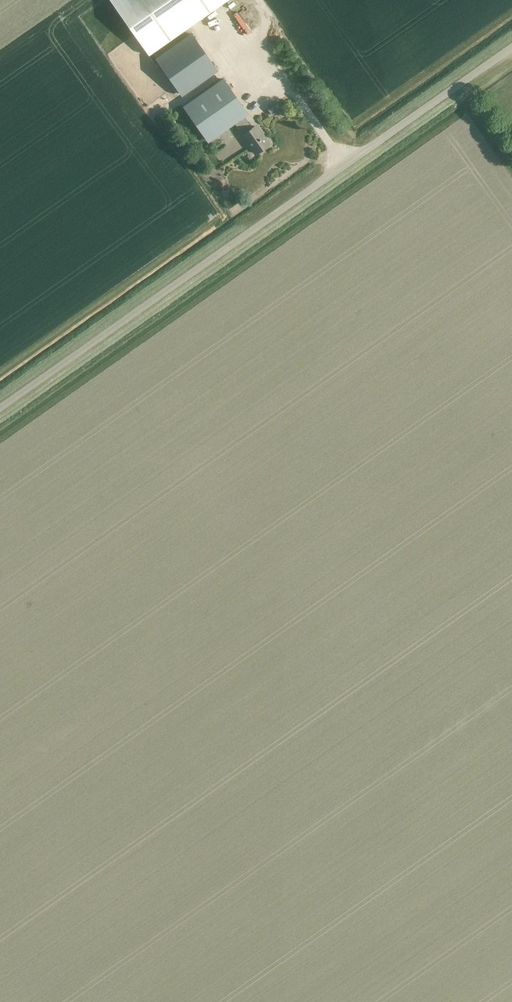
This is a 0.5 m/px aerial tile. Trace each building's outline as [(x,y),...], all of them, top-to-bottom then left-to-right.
[(150,53),(226,0),(113,0),(150,53)] [(182,94),(216,70),(190,33),(156,57),(182,94)] [(222,78),(184,105),(209,141),(234,123),(243,135),(242,135),(255,153),(269,143),(263,135),(262,136),(255,126),(252,127),(244,116),(247,114),(222,78)] [(268,110),(272,116),(282,108),(278,102),(268,110)] [(165,111),(173,107),(171,103),(163,106),(165,111)] [(247,162),(254,159),(250,149),(242,153),(247,162)]
